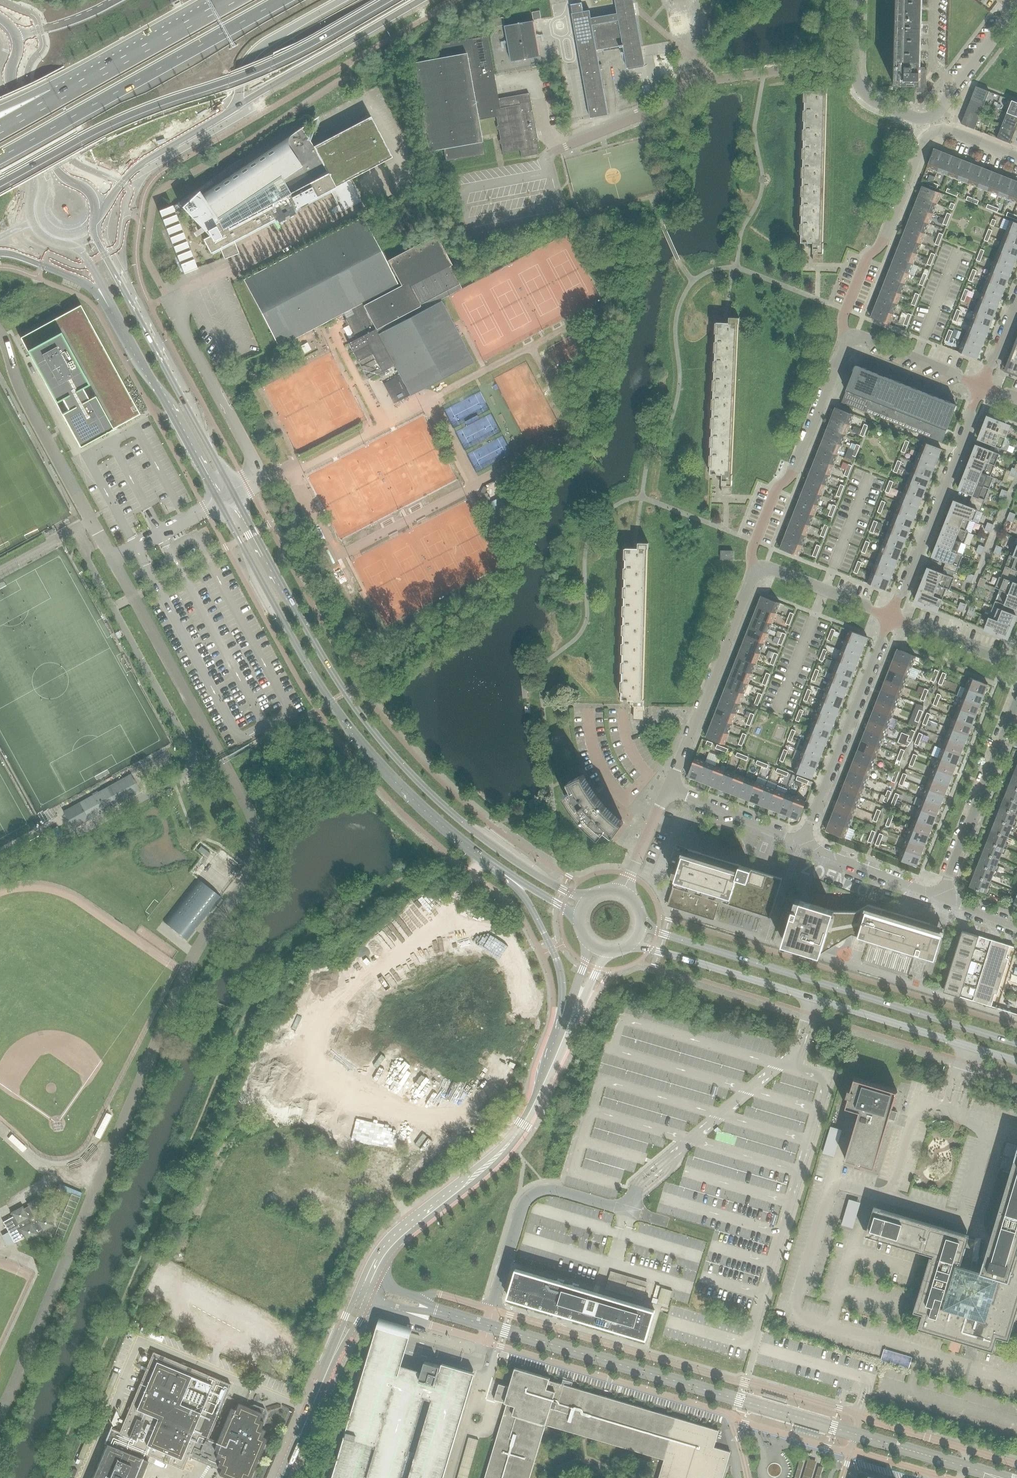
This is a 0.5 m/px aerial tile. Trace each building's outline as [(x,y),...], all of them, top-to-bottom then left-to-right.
[(618,15),(591,19),(590,11),(583,12),(582,3),(571,5),(572,10),(577,11),(577,13),(572,14),(590,118),(608,115),(597,51),(620,46),(620,48),(623,47),(627,68),(645,65),(636,16),(633,0),(615,0),(618,15)] [(894,86),(917,87),(918,92),(926,91),(925,85),(926,83),(925,68),(921,68),(922,0),(896,0),(894,86)] [(533,20),(541,19),(540,11),(532,13),(533,20)] [(497,27),(505,26),(504,18),(496,19),(497,27)] [(708,18),(706,30),(713,31),(715,20),(708,18)] [(540,57),(534,21),(505,26),(511,62),(540,57)] [(529,93),(498,99),(495,84),(487,36),(438,45),(441,58),(408,63),(424,152),(443,149),(445,162),(484,155),(482,142),(478,120),(496,117),(503,154),(520,150),(521,157),(537,154),(536,149),(539,149),(537,140),(530,99),(529,93)] [(640,94),(650,93),(649,85),(639,87),(640,94)] [(813,249),(813,260),(823,261),(828,86),(813,86),(813,91),(805,91),(801,243),(809,243),(809,249),(813,249)] [(971,99),(985,104),(989,92),(976,87),(971,99)] [(966,111),(980,117),(985,104),(971,99),(966,111)] [(1007,114),(1016,118),(1016,103),(1012,101),(1007,114)] [(961,124),(975,130),(980,117),(966,111),(961,124)] [(1015,131),(1016,126),(1016,118),(1007,114),(1002,126),(1015,131)] [(189,203),(182,207),(200,227),(192,233),(195,237),(204,231),(208,236),(202,239),(209,253),(219,248),(222,255),(224,259),(238,253),(236,248),(233,240),(329,190),(341,211),(360,201),(349,180),(391,157),(370,117),(316,145),(313,146),(301,128),(245,165),(204,193),(203,192),(216,182),(213,178),(173,207),(172,205),(159,211),(162,220),(173,247),(181,267),(184,274),(197,269),(175,214),(174,211),(188,202),(189,203)] [(997,138),(1010,144),(1015,131),(1002,126),(997,138)] [(944,153),(934,149),(927,168),(937,172),(944,153)] [(944,153),(937,172),(947,176),(954,157),(944,153)] [(954,157),(947,176),(957,180),(965,161),(954,157)] [(965,161),(957,180),(969,184),(976,166),(965,161)] [(977,188),(985,169),(976,166),(969,184),(977,188)] [(985,169),(977,188),(987,191),(995,173),(985,169)] [(997,195),(1005,177),(995,173),(987,191),(997,195)] [(1005,177),(997,195),(1008,199),(1015,181),(1005,177)] [(1008,199),(1016,203),(1016,182),(1015,181),(1008,199)] [(941,193),(922,186),(918,197),(937,204),(941,193)] [(933,214),(937,204),(918,197),(914,207),(933,214)] [(933,214),(914,207),(910,217),(929,224),(933,214)] [(386,261),(362,217),(243,280),(278,347),(343,313),(346,320),(344,321),(347,325),(349,324),(349,326),(356,339),(348,343),(367,379),(394,365),(410,396),(473,362),(440,299),(461,288),(450,266),(451,265),(436,235),(386,261)] [(925,234),(929,224),(910,217),(906,227),(925,234)] [(1006,231),(1016,235),(1016,223),(1010,221),(1006,231)] [(921,244),(925,234),(906,227),(902,237),(921,244)] [(1002,241),(1016,247),(1016,235),(1006,231),(1002,241)] [(917,254),(921,244),(902,237),(899,247),(917,254)] [(998,251),(1016,259),(1016,257),(1016,247),(1002,241),(998,251)] [(913,265),(917,254),(899,247),(894,257),(913,265)] [(1016,259),(998,251),(994,261),(1013,269),(1016,259)] [(909,275),(913,265),(894,257),(890,267),(909,275)] [(1009,279),(1013,269),(994,261),(990,271),(1009,279)] [(905,286),(909,275),(890,267),(886,278),(905,286)] [(990,271),(986,281),(1005,289),(1009,279),(990,271)] [(901,295),(905,286),(886,278),(883,287),(901,295)] [(1005,289),(986,281),(982,291),(1001,299),(1005,289)] [(897,305),(901,295),(883,287),(879,298),(897,305)] [(997,309),(1001,299),(982,291),(978,302),(997,309)] [(893,315),(897,305),(879,298),(875,308),(893,315)] [(997,309),(978,302),(974,312),(993,319),(997,309)] [(20,338),(79,447),(139,414),(80,305),(20,338)] [(889,325),(893,315),(875,308),(871,318),(889,325)] [(989,329),(993,319),(974,312),(970,322),(989,329)] [(725,323),(717,322),(710,474),(718,475),(718,480),(722,480),(722,492),(732,492),(739,318),(725,317),(725,323)] [(989,329),(970,322),(966,332),(985,339),(989,329)] [(954,331),(952,336),(959,339),(961,333),(954,331)] [(966,332),(962,342),(981,349),(985,339),(966,332)] [(962,342),(958,352),(977,359),(981,349),(962,342)] [(1010,360),(1006,371),(1016,376),(1016,363),(1010,360)] [(956,405),(856,366),(845,392),(857,397),(855,402),(853,407),(942,442),(956,405)] [(845,392),(843,398),(855,402),(857,397),(845,392)] [(843,398),(841,403),(853,407),(855,402),(843,398)] [(854,415),(835,407),(831,418),(850,425),(854,415)] [(1003,423),(988,417),(983,429),(1006,438),(1009,430),(1001,427),(1003,423)] [(831,418),(827,428),(846,435),(850,425),(831,418)] [(842,445),(846,435),(827,428),(823,438),(842,445)] [(1006,438),(983,429),(979,440),(992,446),(992,445),(1001,449),(1006,438)] [(823,438),(819,448),(838,455),(842,445),(823,438)] [(942,449),(923,442),(919,452),(937,460),(942,449)] [(990,450),(977,445),(973,457),(995,465),(999,454),(990,450)] [(990,450),(999,454),(1001,449),(992,445),(992,446),(990,450)] [(834,465),(838,455),(819,448),(816,458),(834,465)] [(937,460),(919,452),(915,462),(933,470),(937,460)] [(995,465),(973,457),(968,468),(990,477),(995,465)] [(816,458),(812,468),(830,475),(834,465),(816,458)] [(930,480),(933,470),(915,462),(911,472),(930,480)] [(826,485),(830,475),(812,468),(808,478),(826,485)] [(990,477),(968,468),(964,479),(989,489),(983,486),(987,476),(990,477)] [(926,490),(930,480),(911,472),(907,482),(926,490)] [(808,478),(804,488),(822,495),(826,485),(808,478)] [(989,489),(964,479),(959,491),(972,496),(970,501),(983,506),(989,489)] [(922,500),(926,490),(907,482),(903,493),(922,500)] [(818,506),(822,495),(804,488),(800,498),(818,506)] [(918,510),(922,500),(903,493),(899,503),(918,510)] [(510,515),(501,497),(489,503),(498,521),(510,515)] [(800,498),(796,508),(814,516),(818,506),(800,498)] [(968,506),(955,501),(951,513),(973,521),(977,511),(980,512),(983,506),(970,501),(968,506)] [(914,520),(918,510),(899,503),(895,513),(914,520)] [(810,526),(814,516),(796,508),(792,518),(810,526)] [(910,530),(914,520),(895,513),(891,523),(910,530)] [(966,531),(970,520),(973,522),(973,521),(951,513),(946,524),(969,532),(966,531)] [(788,528),(806,536),(810,526),(792,518),(788,528)] [(906,540),(910,530),(891,523),(887,533),(906,540)] [(969,532),(946,524),(942,535),(964,544),(969,532)] [(802,546),(806,536),(788,528),(784,539),(802,546)] [(902,550),(906,540),(887,533),(883,543),(902,550)] [(961,543),(964,544),(942,535),(937,546),(963,556),(957,553),(961,543)] [(798,556),(802,546),(784,539),(780,549),(798,556)] [(634,548),(626,548),(622,700),(630,700),(630,705),(634,705),(634,717),(644,717),(648,543),(634,543),(634,548)] [(898,560),(902,550),(883,543),(879,553),(898,560)] [(956,573),(963,556),(937,546),(933,558),(946,563),(944,568),(956,573)] [(721,559),(733,560),(733,551),(721,551),(721,559)] [(898,560),(879,553),(875,563),(894,570),(898,560)] [(1010,555),(1003,572),(1016,577),(1016,573),(1016,558),(1010,555)] [(875,563),(872,573),(890,580),(894,570),(875,563)] [(942,573),(929,568),(924,580),(950,589),(954,578),(942,573)] [(1016,597),(1016,583),(1014,582),(1016,577),(1003,572),(1001,578),(1004,579),(1000,590),(1016,597)] [(867,583),(886,591),(890,580),(872,573),(867,583)] [(950,589),(924,580),(920,591),(942,599),(947,589),(950,590),(950,589)] [(1000,590),(993,606),(1003,610),(1005,605),(1016,610),(1016,597),(1000,590)] [(942,599),(920,591),(915,602),(930,608),(932,604),(939,607),(942,599)] [(776,613),(780,603),(761,596),(757,606),(776,613)] [(772,623),(776,613),(757,606),(753,616),(772,623)] [(993,606),(989,618),(1011,627),(1016,615),(1003,610),(993,606)] [(750,626),(768,633),(772,623),(753,616),(750,626)] [(1006,638),(1011,627),(989,618),(986,625),(993,628),(992,632),(1006,638)] [(764,643),(768,633),(750,626),(746,636),(764,643)] [(864,648),(867,637),(849,630),(845,640),(864,648)] [(746,636),(742,646),(760,654),(764,643),(746,636)] [(845,640),(841,650),(860,658),(864,648),(845,640)] [(756,664),(760,654),(742,646),(738,656),(756,664)] [(916,656),(897,649),(893,659),(912,667),(916,656)] [(856,668),(860,658),(841,650),(837,661),(856,668)] [(752,674),(756,664),(738,656),(734,667),(752,674)] [(912,667),(893,659),(889,669),(908,677),(912,667)] [(852,678),(856,668),(837,661),(833,671),(852,678)] [(748,684),(752,674),(734,667),(730,677),(748,684)] [(908,677),(889,669),(885,679),(904,687),(908,677)] [(852,678),(833,671),(829,681),(848,688),(852,678)] [(744,694),(748,684),(730,677),(726,687),(744,694)] [(970,678),(966,688),(984,695),(988,685),(970,678)] [(904,687),(885,679),(881,690),(900,697),(904,687)] [(844,698),(848,688),(829,681),(825,691),(844,698)] [(740,704),(744,694),(726,687),(722,697),(740,704)] [(966,688),(962,698),(980,705),(984,695),(966,688)] [(900,697),(881,690),(877,700),(896,707),(900,697)] [(825,691),(821,701),(840,708),(844,698),(825,691)] [(736,714),(740,704),(722,697),(718,707),(736,714)] [(962,698),(958,708),(976,715),(980,705),(962,698)] [(896,707),(877,700),(874,710),(892,717),(896,707)] [(836,718),(840,708),(821,701),(817,711),(836,718)] [(732,724),(736,714),(718,707),(714,717),(732,724)] [(958,708),(954,718),(972,725),(976,715),(958,708)] [(892,717),(874,710),(870,720),(888,727),(892,717)] [(832,728),(836,718),(817,711),(813,721),(832,728)] [(728,734),(732,724),(714,717),(710,727),(728,734)] [(954,718),(950,728),(968,735),(972,725),(954,718)] [(888,727),(870,720),(866,730),(884,737),(888,727)] [(828,739),(832,728),(813,721),(809,731),(828,739)] [(724,745),(728,734),(710,727),(706,737),(724,745)] [(950,728),(946,738),(964,745),(968,735),(950,728)] [(884,737),(866,730),(862,740),(880,747),(884,737)] [(824,749),(828,739),(809,731),(805,741),(824,749)] [(946,738),(942,748),(960,756),(964,745),(946,738)] [(880,747),(862,740),(858,750),(876,757),(880,747)] [(820,759),(824,749),(805,741),(801,751),(820,759)] [(942,748),(938,758),(956,766),(960,756),(942,748)] [(876,757),(858,750),(854,760),(872,768),(876,757)] [(801,751),(797,762),(816,769),(820,759),(801,751)] [(687,776),(698,780),(705,762),(695,758),(687,776)] [(938,758),(934,768),(952,776),(956,766),(938,758)] [(872,768),(854,760),(850,770),(868,778),(872,768)] [(698,780),(708,784),(715,766),(705,762),(698,780)] [(812,779),(816,769),(797,762),(793,772),(812,779)] [(708,784),(718,788),(725,770),(715,766),(708,784)] [(934,768),(930,779),(948,786),(952,776),(934,768)] [(718,788),(728,792),(735,774),(725,770),(718,788)] [(868,778),(850,770),(846,781),(864,788),(868,778)] [(131,774),(63,811),(73,829),(89,820),(140,791),(135,782),(131,774)] [(596,795),(595,794),(593,790),(589,785),(586,780),(585,778),(583,774),(569,781),(573,790),(564,795),(566,799),(567,800),(569,804),(571,807),(572,809),(575,812),(577,815),(579,818),(581,820),(585,824),(589,828),(594,833),(597,835),(600,838),(606,830),(614,836),(624,823),(620,820),(616,816),(612,813),(609,810),(605,806),(602,802),(599,799),(596,795)] [(728,792),(738,796),(745,778),(735,774),(728,792)] [(738,796),(748,800),(755,782),(745,778),(738,796)] [(930,779),(926,789),(944,796),(948,786),(930,779)] [(864,788),(846,781),(842,791),(860,798),(864,788)] [(748,800),(758,804),(765,786),(755,782),(748,800)] [(758,804),(768,808),(776,790),(765,786),(758,804)] [(1009,786),(1005,797),(1016,802),(1016,789),(1009,786)] [(926,789),(922,799),(940,806),(944,796),(926,789)] [(768,808),(778,812),(786,794),(776,790),(768,808)] [(860,798),(842,791),(838,801),(856,808),(860,798)] [(778,812),(789,816),(796,798),(786,794),(778,812)] [(1005,797),(1000,808),(1016,815),(1016,814),(1016,802),(1005,797)] [(806,802),(796,798),(789,816),(799,820),(806,802)] [(922,799),(918,809),(936,816),(940,806),(922,799)] [(856,808),(838,801),(834,811),(852,818),(856,808)] [(1016,815),(1000,808),(996,819),(1015,827),(1016,822),(1016,821),(1014,820),(1016,815)] [(918,809),(914,819),(932,826),(936,816),(918,809)] [(852,818),(834,811),(830,821),(848,828),(852,818)] [(928,836),(932,826),(914,819),(910,829),(928,836)] [(996,819),(992,831),(1008,837),(1010,831),(1013,832),(1015,827),(996,819)] [(830,821),(826,831),(844,838),(848,828),(830,821)] [(910,829),(906,839),(924,847),(928,836),(910,829)] [(1006,842),(1008,837),(992,831),(987,842),(1006,849),(1009,843),(1006,842)] [(906,839),(902,849),(920,857),(924,847),(906,839)] [(1004,855),(1006,849),(987,842),(983,853),(999,859),(1001,853),(1004,855)] [(782,878),(685,848),(673,887),(675,887),(669,905),(711,918),(716,908),(718,909),(720,901),(770,917),(782,878)] [(902,849),(898,859),(916,867),(920,857),(902,849)] [(999,859),(983,853),(978,864),(997,872),(1000,866),(997,865),(999,859)] [(995,877),(997,872),(978,864),(974,875),(990,882),(993,876),(995,877)] [(988,887),(990,882),(974,875),(969,887),(989,894),(991,888),(988,887)] [(197,878),(163,922),(187,940),(195,930),(194,928),(200,920),(202,921),(221,897),(197,878)] [(1002,891),(1000,898),(1005,900),(1008,893),(1002,891)] [(795,907),(794,908),(794,909),(793,908),(782,943),(820,955),(821,953),(852,934),(858,936),(921,955),(934,959),(944,928),(931,924),(886,910),(868,905),(857,911),(834,911),(801,900),(799,906),(798,906),(797,906),(796,906),(795,907)] [(980,925),(994,929),(996,923),(982,919),(980,925)] [(955,952),(943,991),(973,1000),(992,1006),(992,1005),(995,994),(998,995),(1009,958),(1007,958),(1010,946),(1014,947),(1014,946),(992,940),(962,930),(955,952)] [(862,1164),(874,1168),(897,1090),(854,1078),(851,1090),(848,1089),(846,1096),(849,1097),(846,1107),(859,1111),(845,1159),(855,1162),(854,1165),(861,1167),(862,1164)] [(104,1137),(115,1113),(110,1110),(98,1135),(104,1137)] [(836,1149),(841,1130),(831,1127),(825,1146),(823,1153),(834,1156),(836,1149)] [(989,1243),(981,1269),(959,1262),(959,1260),(961,1260),(968,1237),(876,1210),(869,1233),(930,1251),(936,1253),(935,1257),(932,1256),(917,1304),(916,1303),(914,1311),(923,1313),(919,1327),(966,1341),(966,1342),(994,1351),(998,1336),(1009,1339),(1016,1313),(1016,1253),(1016,1249),(1016,1149),(989,1243)] [(3,1221),(15,1243),(25,1237),(26,1239),(38,1233),(36,1231),(41,1229),(42,1230),(54,1224),(48,1213),(46,1214),(43,1209),(45,1208),(39,1196),(27,1203),(29,1205),(24,1208),(22,1205),(11,1212),(13,1216),(3,1221)] [(843,1224),(853,1227),(861,1202),(850,1199),(843,1224)] [(655,1310),(516,1269),(508,1297),(646,1338),(655,1310)] [(662,1288),(657,1304),(668,1307),(672,1291),(662,1288)] [(353,1408),(332,1477),(443,1477),(475,1373),(442,1363),(440,1371),(438,1371),(440,1366),(425,1361),(422,1371),(401,1365),(408,1343),(410,1335),(378,1325),(353,1408)] [(909,1368),(912,1358),(883,1350),(880,1359),(909,1368)] [(130,1406),(128,1405),(135,1388),(125,1384),(118,1400),(123,1403),(120,1408),(116,1405),(111,1416),(116,1419),(119,1412),(126,1415),(119,1432),(111,1428),(105,1443),(107,1444),(92,1477),(141,1477),(148,1461),(147,1461),(149,1456),(183,1470),(188,1457),(217,1468),(218,1466),(221,1468),(219,1474),(228,1477),(244,1477),(245,1477),(247,1477),(250,1477),(266,1438),(262,1436),(265,1430),(260,1428),(267,1413),(265,1408),(254,1404),(250,1406),(249,1407),(238,1403),(235,1409),(231,1408),(217,1441),(208,1438),(230,1384),(153,1352),(130,1406)] [(731,1452),(715,1447),(719,1430),(597,1394),(550,1379),(550,1378),(515,1367),(509,1387),(498,1384),(496,1391),(494,1399),(507,1403),(493,1449),(492,1454),(485,1477),(530,1477),(546,1424),(665,1459),(660,1477),(723,1477),(731,1452)] [(124,1382),(137,1385),(140,1373),(127,1370),(124,1382)] [(468,1437),(457,1477),(468,1477),(478,1440),(468,1437)] [(823,1467),(817,1465),(818,1460),(807,1457),(806,1461),(798,1459),(793,1477),(820,1477),(823,1467)]
